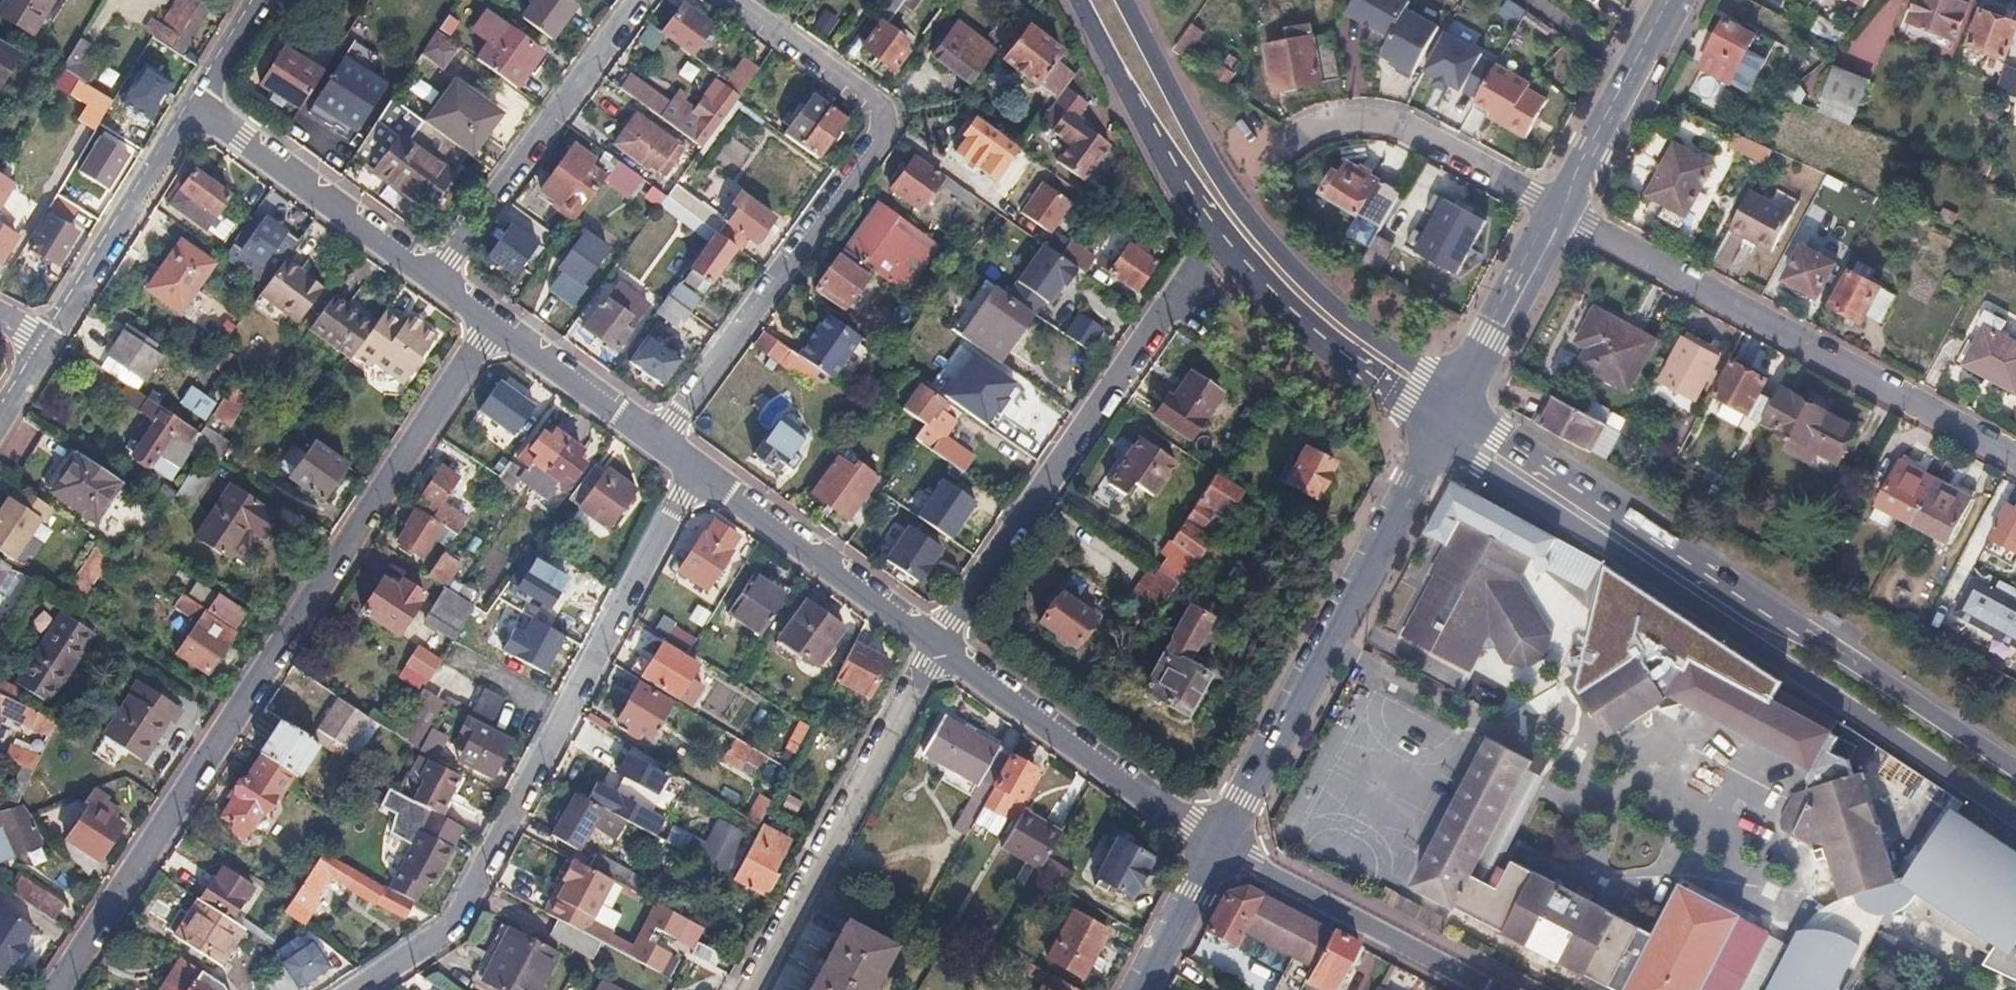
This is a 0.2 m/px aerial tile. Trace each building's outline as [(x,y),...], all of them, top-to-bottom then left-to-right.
[(0,10),(0,15),(31,34),(52,0),(6,0),(0,10)] [(159,24),(153,33),(182,51),(211,2),(208,0),(173,0),(159,24)] [(535,0),(523,17),(552,39),(576,4),(569,0),(535,0)] [(956,20),(932,53),(971,82),(995,49),(1016,20),(1025,8),(1031,0),(1021,0),(1014,0),(989,33),(990,45),(956,20)] [(1409,0),(1354,0),(1347,11),(1391,36),(1406,8),(1410,1),(1409,0)] [(1954,0),(1914,0),(1907,19),(1954,37),(1966,5),(1954,0)] [(881,1),(859,31),(868,37),(861,47),(892,68),(908,46),(903,42),(905,39),(882,23),(892,9),(881,1)] [(693,11),(682,4),(662,32),(691,54),(712,25),(701,17),(704,13),(695,7),(693,11)] [(1439,26),(1406,8),(1391,36),(1381,54),(1399,64),(1396,69),(1411,77),(1439,26)] [(1980,9),(1967,43),(2005,57),(2015,28),(2015,23),(1980,9)] [(471,30),(487,41),(475,58),(515,88),(541,51),(484,10),(471,30)] [(1848,31),(1816,14),(1807,32),(1835,47),(1848,31)] [(1016,20),(995,49),(1004,55),(1003,57),(1047,89),(1068,61),(1058,54),(1061,50),(1027,26),(1025,27),(1016,20)] [(159,24),(153,21),(148,30),(153,33),(159,24)] [(1754,38),(1723,21),(1697,69),(1746,95),(1764,61),(1746,52),(1754,38)] [(1203,31),(1192,23),(1175,50),(1186,57),(1203,31)] [(1289,41),(1266,45),(1275,91),(1342,78),(1333,33),(1313,36),(1311,26),(1287,30),(1289,41)] [(1434,52),(1447,60),(1445,63),(1462,74),(1459,79),(1472,87),(1488,60),(1444,33),(1434,52)] [(18,54),(0,44),(0,83),(18,54)] [(323,70),(284,46),(261,84),(298,108),(323,70)] [(135,64),(144,69),(131,91),(121,85),(113,99),(108,107),(136,124),(175,61),(157,49),(154,55),(144,49),(135,64)] [(386,83),(344,57),(317,100),(358,126),(386,83)] [(727,83),(741,93),(758,69),(745,60),(727,83)] [(1445,63),(1440,70),(1458,81),(1459,79),(1462,74),(1445,63)] [(1233,72),(1222,64),(1214,76),(1225,84),(1233,72)] [(1531,84),(1496,64),(1475,101),(1509,120),(1506,125),(1527,137),(1547,101),(1528,90),(1531,84)] [(1871,80),(1837,66),(1822,101),(1857,115),(1871,80)] [(628,74),(618,88),(659,117),(687,137),(700,146),(701,147),(736,99),(738,97),(741,93),(727,83),(726,82),(724,85),(715,79),(694,109),(674,95),(668,103),(628,74)] [(113,99),(78,78),(69,94),(86,104),(77,119),(94,130),(108,107),(113,99)] [(443,96),(449,100),(460,85),(454,81),(443,96)] [(424,122),(463,149),(469,141),(475,146),(485,132),(479,128),(493,108),(460,85),(449,100),(443,96),(424,122)] [(1087,103),(1065,87),(1040,121),(1069,143),(1056,160),(1083,179),(1108,145),(1091,132),(1083,126),(1086,122),(1077,116),(1087,103)] [(845,117),(814,94),(785,134),(817,158),(845,117)] [(424,122),(391,98),(353,155),(426,206),(466,151),(463,149),(424,122)] [(499,113),(493,108),(479,128),(485,132),(499,113)] [(635,116),(615,145),(644,166),(651,165),(675,183),(694,157),(676,144),(673,149),(665,143),(668,138),(635,116)] [(963,134),(966,136),(956,151),(995,178),(1018,146),(976,117),(963,134)] [(1094,129),(1086,122),(1083,126),(1091,132),(1094,129)] [(131,153),(103,134),(79,170),(107,189),(131,153)] [(1736,135),(1730,148),(1766,162),(1771,148),(1736,135)] [(575,140),(552,171),(540,188),(559,202),(577,215),(603,179),(608,173),(591,161),(596,155),(575,140)] [(1713,166),(1674,146),(1647,196),(1665,206),(1659,217),(1679,227),(1713,166)] [(942,176),(913,155),(890,188),(919,209),(928,197),(933,201),(940,190),(935,187),(938,183),(942,176)] [(1992,160),(1983,157),(1977,172),(1986,176),(1992,160)] [(617,161),(608,173),(603,179),(619,191),(632,172),(617,161)] [(1327,186),(1324,191),(1361,214),(1360,217),(1379,230),(1401,192),(1351,161),(1343,174),(1336,170),(1334,174),(1331,172),(1323,184),(1327,186)] [(229,194),(195,170),(171,203),(205,226),(218,209),(229,194)] [(1044,227),(1073,184),(1053,170),(1023,212),(1044,227)] [(942,176),(938,183),(957,197),(971,207),(978,197),(944,173),(942,176)] [(674,185),(665,196),(714,231),(716,233),(718,234),(727,222),(674,185)] [(1768,201),(1749,190),(1728,228),(1771,251),(1791,213),(1768,201)] [(737,208),(727,222),(718,234),(734,246),(739,250),(749,237),(755,242),(774,216),(739,191),(730,204),(737,208)] [(1485,219),(1434,191),(1425,207),(1433,212),(1413,248),(1456,272),(1485,219)] [(73,204),(56,194),(49,204),(67,214),(73,204)] [(665,196),(659,205),(707,240),(714,231),(665,196)] [(925,235),(878,201),(843,250),(870,269),(890,284),(925,235)] [(559,202),(556,207),(574,220),(577,215),(559,202)] [(218,209),(205,226),(224,239),(235,223),(218,209)] [(268,283),(286,259),(301,239),(267,215),(263,220),(254,213),(224,253),(268,283)] [(1077,232),(1054,215),(1037,239),(1042,243),(1061,256),(1064,252),(1077,232)] [(76,232),(50,216),(30,247),(57,263),(76,232)] [(541,239),(513,218),(485,256),(513,277),(541,239)] [(0,262),(16,236),(0,227),(0,262)] [(594,238),(584,230),(559,265),(564,269),(558,277),(574,288),(580,280),(583,283),(617,237),(602,227),(594,238)] [(1395,240),(1379,230),(1364,257),(1379,266),(1395,240)] [(718,234),(716,233),(684,277),(702,290),(734,246),(718,234)] [(160,262),(163,264),(148,286),(178,308),(189,291),(211,261),(178,237),(160,262)] [(1133,246),(1129,243),(1109,271),(1136,290),(1155,262),(1137,250),(1141,244),(1137,241),(1133,246)] [(1077,268),(1061,256),(1042,243),(1007,294),(1035,313),(1044,300),(1047,302),(1061,282),(1065,285),(1077,268)] [(1835,264),(1800,246),(1781,281),(1816,300),(1835,264)] [(870,269),(843,250),(813,291),(840,311),(870,269)] [(286,259),(268,283),(259,294),(298,321),(323,286),(286,259)] [(1873,269),(1857,261),(1850,272),(1867,281),(1873,269)] [(1850,272),(1849,271),(1829,308),(1859,325),(1864,316),(1879,325),(1894,298),(1878,290),(1879,288),(1867,281),(1850,272)] [(996,288),(985,280),(952,328),(963,336),(988,354),(999,361),(1032,313),(1001,291),(996,288)] [(698,297),(677,282),(667,295),(688,310),(698,297)] [(375,325),(334,295),(309,329),(350,359),(353,354),(375,325)] [(667,295),(656,309),(655,310),(678,326),(689,311),(688,310),(667,295)] [(595,306),(581,325),(614,348),(628,329),(622,325),(629,315),(606,298),(598,308),(595,306)] [(656,309),(645,302),(635,316),(646,323),(655,310),(656,309)] [(1574,340),(1585,346),(1576,363),(1626,390),(1654,340),(1593,305),(1574,340)] [(387,309),(375,325),(353,354),(368,365),(376,363),(405,382),(423,358),(421,357),(438,333),(411,314),(405,322),(387,309)] [(1103,328),(1079,311),(1064,333),(1087,350),(1103,328)] [(861,336),(827,312),(798,354),(829,376),(831,378),(861,336)] [(1984,326),(1963,366),(2014,393),(2015,390),(2015,344),(1984,326)] [(158,352),(123,330),(107,355),(141,378),(158,352)] [(664,347),(641,331),(621,357),(660,384),(679,358),(669,351),(673,345),(668,341),(664,347)] [(764,331),(754,345),(779,362),(781,359),(821,388),(829,376),(798,354),(764,331)] [(1716,357),(1681,338),(1658,380),(1693,399),(1716,357)] [(1015,384),(971,353),(946,388),(991,419),(1015,384)] [(1732,361),(1714,394),(1763,420),(1774,399),(1761,392),(1767,380),(1732,361)] [(226,384),(204,370),(184,400),(206,415),(226,384)] [(1173,396),(1168,392),(1155,411),(1189,435),(1220,390),(1191,370),(1173,396)] [(539,411),(499,382),(468,422),(510,452),(539,411)] [(248,394),(232,383),(212,413),(229,423),(248,394)] [(920,383),(903,407),(924,422),(913,437),(916,439),(969,476),(972,471),(952,456),(959,446),(943,435),(955,418),(939,407),(944,400),(920,383)] [(121,396),(156,420),(140,445),(135,452),(133,455),(151,466),(154,463),(174,433),(184,439),(187,441),(191,435),(196,438),(200,432),(129,384),(121,396)] [(1774,399),(1763,420),(1762,421),(1791,437),(1815,449),(1833,415),(1781,387),(1774,399)] [(1603,424),(1555,398),(1540,426),(1548,430),(1588,452),(1603,424)] [(872,406),(862,400),(854,411),(863,418),(872,406)] [(788,418),(781,413),(753,451),(770,463),(775,456),(785,463),(790,467),(799,454),(793,450),(803,436),(785,422),(788,418)] [(1856,427),(1833,415),(1815,449),(1838,461),(1856,427)] [(196,438),(194,441),(204,447),(220,458),(230,442),(205,425),(200,432),(196,438)] [(531,449),(529,447),(518,461),(528,469),(525,473),(538,482),(568,442),(555,431),(549,439),(543,434),(531,449)] [(1176,459),(1139,432),(1124,453),(1107,478),(1126,491),(1134,479),(1152,492),(1176,459)] [(184,439),(174,433),(154,463),(164,469),(184,439)] [(1791,437),(1786,445),(1810,458),(1815,449),(1791,437)] [(322,445),(315,441),(291,475),(323,497),(347,463),(322,445)] [(582,452),(568,442),(538,482),(551,492),(556,486),(563,492),(583,465),(576,460),(582,452)] [(59,462),(68,467),(53,490),(95,518),(120,479),(70,446),(59,462)] [(1295,464),(1287,460),(1278,477),(1316,497),(1334,462),(1304,446),(1295,464)] [(1838,461),(1815,449),(1810,458),(1809,461),(1831,473),(1838,461)] [(444,465),(441,467),(415,506),(418,508),(431,517),(432,515),(459,533),(467,522),(439,504),(457,476),(465,481),(475,467),(453,453),(444,465)] [(838,455),(811,492),(857,525),(875,501),(872,499),(865,494),(878,476),(855,460),(852,465),(838,455)] [(775,456),(770,463),(779,470),(785,463),(775,456)] [(1937,478),(1902,459),(1871,519),(1888,527),(1896,512),(1914,522),(1937,478)] [(68,467),(59,462),(44,484),(53,490),(68,467)] [(606,470),(595,463),(569,499),(607,528),(635,490),(607,469),(606,470)] [(1242,487),(1215,470),(1180,519),(1207,538),(1242,487)] [(1972,497),(1937,478),(1914,522),(1949,541),(1972,497)] [(974,501),(941,479),(916,515),(949,538),(974,501)] [(277,514),(229,483),(195,536),(243,567),(277,514)] [(9,496),(0,510),(0,551),(14,560),(42,520),(47,523),(56,509),(20,485),(11,498),(9,496)] [(563,508),(547,496),(526,525),(542,537),(563,508)] [(1531,523),(1488,500),(1474,527),(1517,550),(1531,523)] [(2007,504),(1980,553),(2011,569),(2015,559),(2015,509),(2007,504)] [(431,517),(418,508),(398,540),(421,556),(442,524),(431,517)] [(1180,519),(1168,537),(1193,555),(1194,556),(1207,538),(1180,519)] [(1432,574),(1437,576),(1406,634),(1421,642),(1420,645),(1470,671),(1481,647),(1490,629),(1500,646),(1508,659),(1529,664),(1549,653),(1551,634),(1519,580),(1531,558),(1530,557),(1517,550),(1474,527),(1462,520),(1432,574)] [(705,535),(703,533),(674,575),(681,579),(684,575),(705,588),(730,551),(728,550),(737,536),(714,522),(705,535)] [(1544,530),(1531,523),(1517,550),(1530,557),(1544,530)] [(909,525),(886,558),(919,581),(930,564),(929,563),(940,547),(909,525)] [(1161,547),(1175,557),(1165,571),(1176,579),(1193,555),(1168,537),(1161,547)] [(118,551),(100,539),(63,595),(78,604),(98,574),(101,576),(118,551)] [(459,563),(444,552),(428,575),(443,585),(459,563)] [(555,571),(528,555),(510,581),(514,583),(520,586),(519,588),(528,594),(549,606),(557,591),(547,586),(555,571)] [(1152,572),(1146,568),(1137,581),(1162,598),(1176,579),(1165,571),(1157,565),(1152,572)] [(1697,658),(1777,701),(1786,682),(1612,568),(1582,688),(1587,695),(1643,658),(1648,663),(1668,654),(1689,667),(1693,669),(1697,658)] [(785,596),(751,575),(726,615),(760,637),(785,596)] [(398,587),(383,578),(363,609),(399,633),(424,594),(403,579),(398,587)] [(182,592),(174,604),(200,620),(179,652),(209,671),(236,627),(239,629),(249,612),(218,592),(215,597),(194,583),(186,595),(182,592)] [(520,586),(514,583),(511,590),(526,598),(528,594),(519,588),(520,586)] [(455,593),(445,586),(424,619),(454,638),(474,604),(455,593)] [(1057,590),(1036,620),(1054,633),(1053,639),(1063,647),(1069,643),(1071,645),(1093,617),(1057,590)] [(804,599),(803,600),(773,641),(786,650),(789,646),(814,664),(817,660),(822,664),(840,639),(834,635),(840,628),(806,603),(807,602),(807,600),(806,600),(805,599),(804,599)] [(487,613),(474,604),(454,638),(477,650),(493,629),(483,620),(487,613)] [(1213,622),(1187,606),(1173,632),(1200,646),(1213,622)] [(95,632),(63,611),(18,682),(50,703),(95,632)] [(677,622),(663,613),(653,629),(688,651),(697,638),(675,625),(677,622)] [(1500,646),(1490,629),(1481,647),(1500,646)] [(1200,646),(1173,632),(1142,687),(1182,710),(1201,675),(1188,668),(1184,660),(1190,650),(1191,649),(1193,649),(1197,651),(1200,646)] [(886,660),(854,642),(836,676),(868,693),(886,660)] [(639,657),(631,670),(676,698),(697,666),(663,644),(650,664),(639,657)] [(441,659),(419,645),(408,663),(413,666),(431,677),(441,659)] [(1191,649),(1190,650),(1184,660),(1188,668),(1197,651),(1193,649),(1191,649)] [(1668,654),(1647,664),(1671,699),(1667,702),(1668,709),(1684,705),(1686,701),(1674,694),(1689,667),(1668,654)] [(1643,658),(1587,695),(1614,737),(1667,702),(1671,699),(1647,664),(1643,658)] [(1686,701),(1818,773),(1839,734),(1777,701),(1697,658),(1693,669),(1689,667),(1674,694),(1686,701)] [(431,677),(413,666),(405,679),(422,690),(431,677)] [(130,694),(132,695),(106,735),(143,759),(169,720),(173,722),(182,708),(139,679),(130,694)] [(20,691),(5,683),(1,692),(16,700),(20,691)] [(670,707),(637,686),(614,722),(647,742),(670,707)] [(503,697),(483,687),(468,714),(488,725),(503,697)] [(443,701),(422,690),(395,732),(419,747),(437,713),(442,703),(443,701)] [(5,713),(32,726),(33,724),(51,733),(58,720),(16,700),(1,692),(0,692),(0,722),(5,713)] [(371,716),(341,697),(320,730),(349,750),(371,716)] [(453,709),(442,703),(437,713),(447,719),(453,709)] [(1516,714),(1512,721),(1539,736),(1543,728),(1516,714)] [(461,729),(471,734),(467,741),(469,742),(465,750),(469,752),(468,755),(476,759),(472,766),(491,776),(510,739),(467,716),(461,729)] [(943,717),(923,752),(937,760),(947,766),(944,773),(974,790),(981,777),(998,749),(943,717)] [(320,743),(283,719),(262,752),(263,753),(294,773),(299,776),(320,743)] [(1481,734),(1478,739),(1528,765),(1530,760),(1481,734)] [(1847,899),(1904,883),(1871,773),(1858,776),(1855,761),(1837,752),(1844,738),(1839,734),(1818,773),(1812,779),(1815,787),(1813,789),(1816,799),(1798,833),(1799,838),(1819,847),(1822,860),(1835,858),(1847,899)] [(752,750),(735,739),(727,753),(744,763),(752,750)] [(1474,746),(1483,751),(1415,884),(1456,905),(1464,889),(1528,765),(1478,739),(1474,746)] [(41,755),(12,743),(4,758),(22,765),(33,770),(41,755)] [(1010,756),(998,749),(981,777),(994,785),(1010,756)] [(246,778),(245,777),(235,792),(237,794),(223,815),(233,821),(238,831),(244,836),(249,828),(259,835),(272,816),(265,812),(275,797),(277,799),(294,773),(263,753),(246,778)] [(1925,778),(1884,753),(1872,771),(1912,800),(1925,778)] [(1036,773),(1036,771),(1010,756),(994,785),(983,805),(1007,820),(1025,791),(1036,773)] [(418,760),(412,772),(425,779),(414,799),(439,813),(458,774),(431,759),(427,765),(418,760)] [(33,770),(22,765),(5,799),(8,807),(17,804),(33,770)] [(1042,776),(1036,773),(1025,791),(1031,794),(1042,776)] [(994,785),(981,777),(974,790),(957,819),(970,827),(974,819),(983,805),(994,785)] [(590,801),(601,807),(720,870),(726,860),(660,825),(663,818),(599,783),(590,801)] [(414,846),(390,888),(412,900),(421,884),(429,888),(450,848),(442,844),(448,833),(456,836),(462,825),(439,813),(414,799),(390,787),(381,804),(397,813),(389,833),(414,846)] [(86,800),(90,803),(62,845),(90,874),(122,824),(111,817),(117,808),(105,801),(107,797),(93,788),(86,800)] [(590,801),(574,792),(550,836),(577,850),(601,807),(590,801)] [(0,810),(0,821),(14,856),(43,846),(31,812),(27,809),(22,806),(17,804),(8,807),(0,810)] [(983,805),(974,819),(1000,833),(1007,820),(983,805)] [(1036,816),(1023,808),(1000,848),(1037,870),(1046,855),(1060,833),(1035,818),(1036,816)] [(1862,895),(1865,904),(1874,911),(1892,917),(1911,910),(1925,894),(2003,945),(1988,965),(2015,980),(2015,851),(1961,815),(1958,813),(1912,877),(1909,883),(1904,883),(1862,895)] [(789,841),(762,827),(734,878),(765,896),(777,876),(771,873),(789,841)] [(450,848),(456,836),(448,833),(442,844),(450,848)] [(1149,860),(1115,842),(1095,878),(1129,897),(1149,860)] [(390,888),(320,851),(297,886),(289,898),(282,910),(299,923),(314,900),(312,898),(324,880),(336,877),(367,894),(368,892),(407,913),(414,901),(412,900),(390,888)] [(610,861),(596,853),(588,868),(612,880),(641,896),(648,883),(609,862),(610,861)] [(1072,870),(1046,855),(1037,870),(1036,874),(1061,888),(1072,870)] [(588,868),(572,859),(561,879),(566,882),(548,916),(557,920),(591,938),(603,945),(658,973),(669,953),(647,941),(654,928),(676,940),(687,920),(656,903),(632,949),(610,937),(612,934),(590,922),(612,880),(588,868)] [(1456,905),(1618,989),(1736,989),(1766,934),(1768,930),(1691,889),(1669,931),(1644,918),(1639,926),(1512,859),(1490,903),(1464,889),(1456,905)] [(212,882),(202,896),(233,916),(252,887),(224,868),(214,884),(212,882)] [(566,882),(561,879),(543,913),(548,916),(566,882)] [(25,880),(16,895),(54,919),(63,905),(25,880)] [(1242,891),(1221,897),(1203,934),(1227,947),(1231,947),(1236,950),(1240,941),(1234,938),(1255,897),(1242,891)] [(1271,906),(1255,897),(1234,938),(1240,941),(1243,936),(1265,948),(1289,960),(1310,971),(1311,969),(1328,935),(1271,906)] [(194,906),(181,926),(175,935),(219,965),(244,928),(199,898),(194,906)] [(194,906),(185,900),(172,921),(181,926),(194,906)] [(1,906),(0,907),(0,977),(10,960),(13,962),(24,945),(21,943),(32,927),(1,906)] [(1106,932),(1072,913),(1046,959),(1081,978),(1106,932)] [(1785,958),(1768,989),(1835,989),(1856,949),(1823,931),(1824,928),(1823,923),(1822,921),(1818,917),(1813,916),(1811,916),(1807,918),(1803,922),(1798,928),(1796,934),(1796,940),(1797,945),(1797,947),(1791,959),(1785,956),(1784,957),(1785,958)] [(1818,916),(1817,916),(1813,916),(1818,917),(1822,921),(1823,923),(1824,928),(1823,931),(1856,949),(1861,940),(1855,935),(1850,930),(1843,926),(1834,921),(1823,917),(1818,916)] [(557,920),(549,936),(595,960),(603,945),(591,938),(557,920)] [(846,924),(815,982),(811,989),(871,989),(893,949),(846,924)] [(508,926),(479,982),(495,989),(543,989),(561,953),(508,926)] [(1766,934),(1736,989),(1749,989),(1754,980),(1752,979),(1773,938),(1766,934)] [(1358,950),(1328,935),(1311,969),(1315,972),(1312,978),(1313,982),(1323,987),(1328,986),(1331,981),(1334,983),(1343,967),(1348,969),(1358,950)] [(1240,941),(1236,950),(1258,962),(1265,948),(1243,936),(1240,941)] [(1773,938),(1752,979),(1754,980),(1749,989),(1758,989),(1782,943),(1773,938)] [(720,953),(697,941),(690,955),(713,967),(720,953)] [(313,942),(287,959),(303,985),(329,968),(313,942)] [(995,943),(989,953),(1049,987),(1054,977),(995,943)] [(182,959),(160,989),(225,989),(222,986),(182,959)] [(1377,989),(1380,989),(1383,989),(1394,969),(1389,966),(1377,989)] [(1054,977),(1049,987),(1047,989),(1076,989),(1054,977)] [(599,980),(594,989),(618,989),(599,980)]
